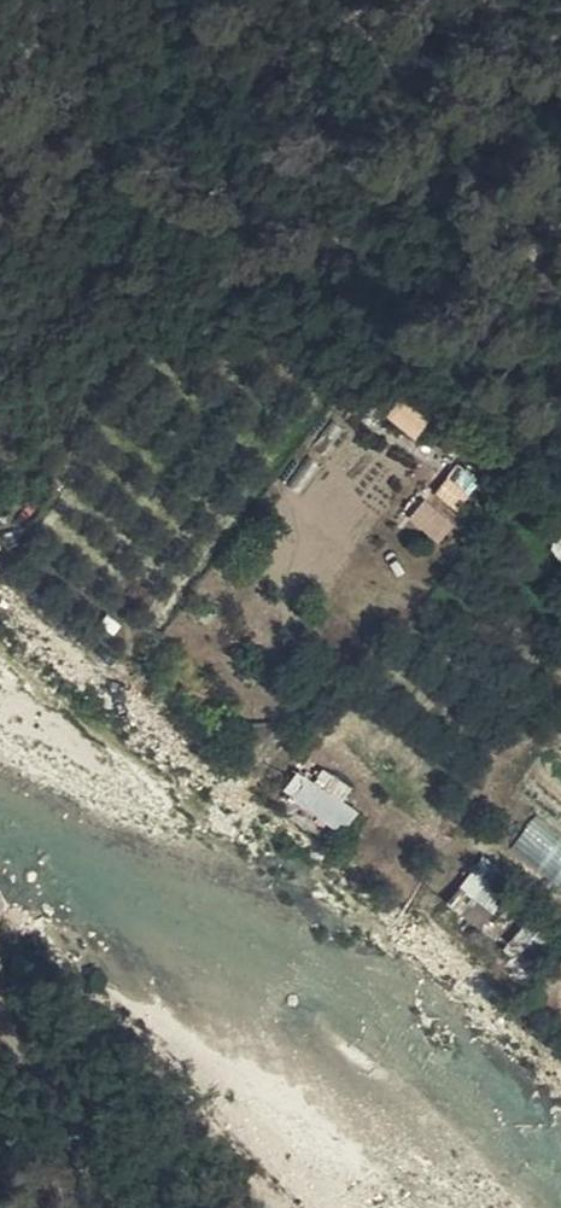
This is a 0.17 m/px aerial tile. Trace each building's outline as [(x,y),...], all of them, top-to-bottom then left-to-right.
[(292,280),(309,286),(316,270),(300,263),(292,280)] [(399,412),(420,384),(407,374),(387,403),(399,412)] [(434,493),(457,510),(478,482),(455,465),(434,493)] [(408,517),(434,545),(452,528),(425,500),(408,517)] [(553,541),(558,562),(560,561),(560,539),(553,541)] [(358,812),(327,787),(323,792),(298,771),(283,789),(338,835),(358,812)] [(510,848),(560,884),(560,836),(533,816),(510,848)] [(468,875),(459,889),(493,911),(502,897),(468,875)]
